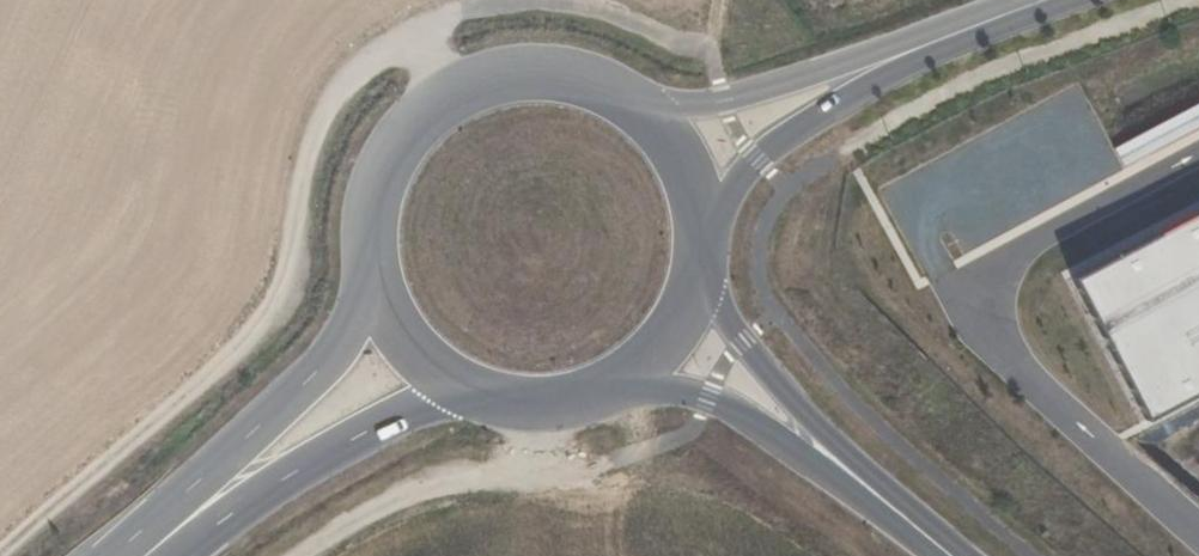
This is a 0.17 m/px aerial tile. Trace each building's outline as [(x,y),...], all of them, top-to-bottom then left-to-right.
[(1071,280),(1097,329),(1198,275),(1198,213),(1071,280)] [(1097,329),(1146,421),(1198,393),(1198,275),(1097,329)]
